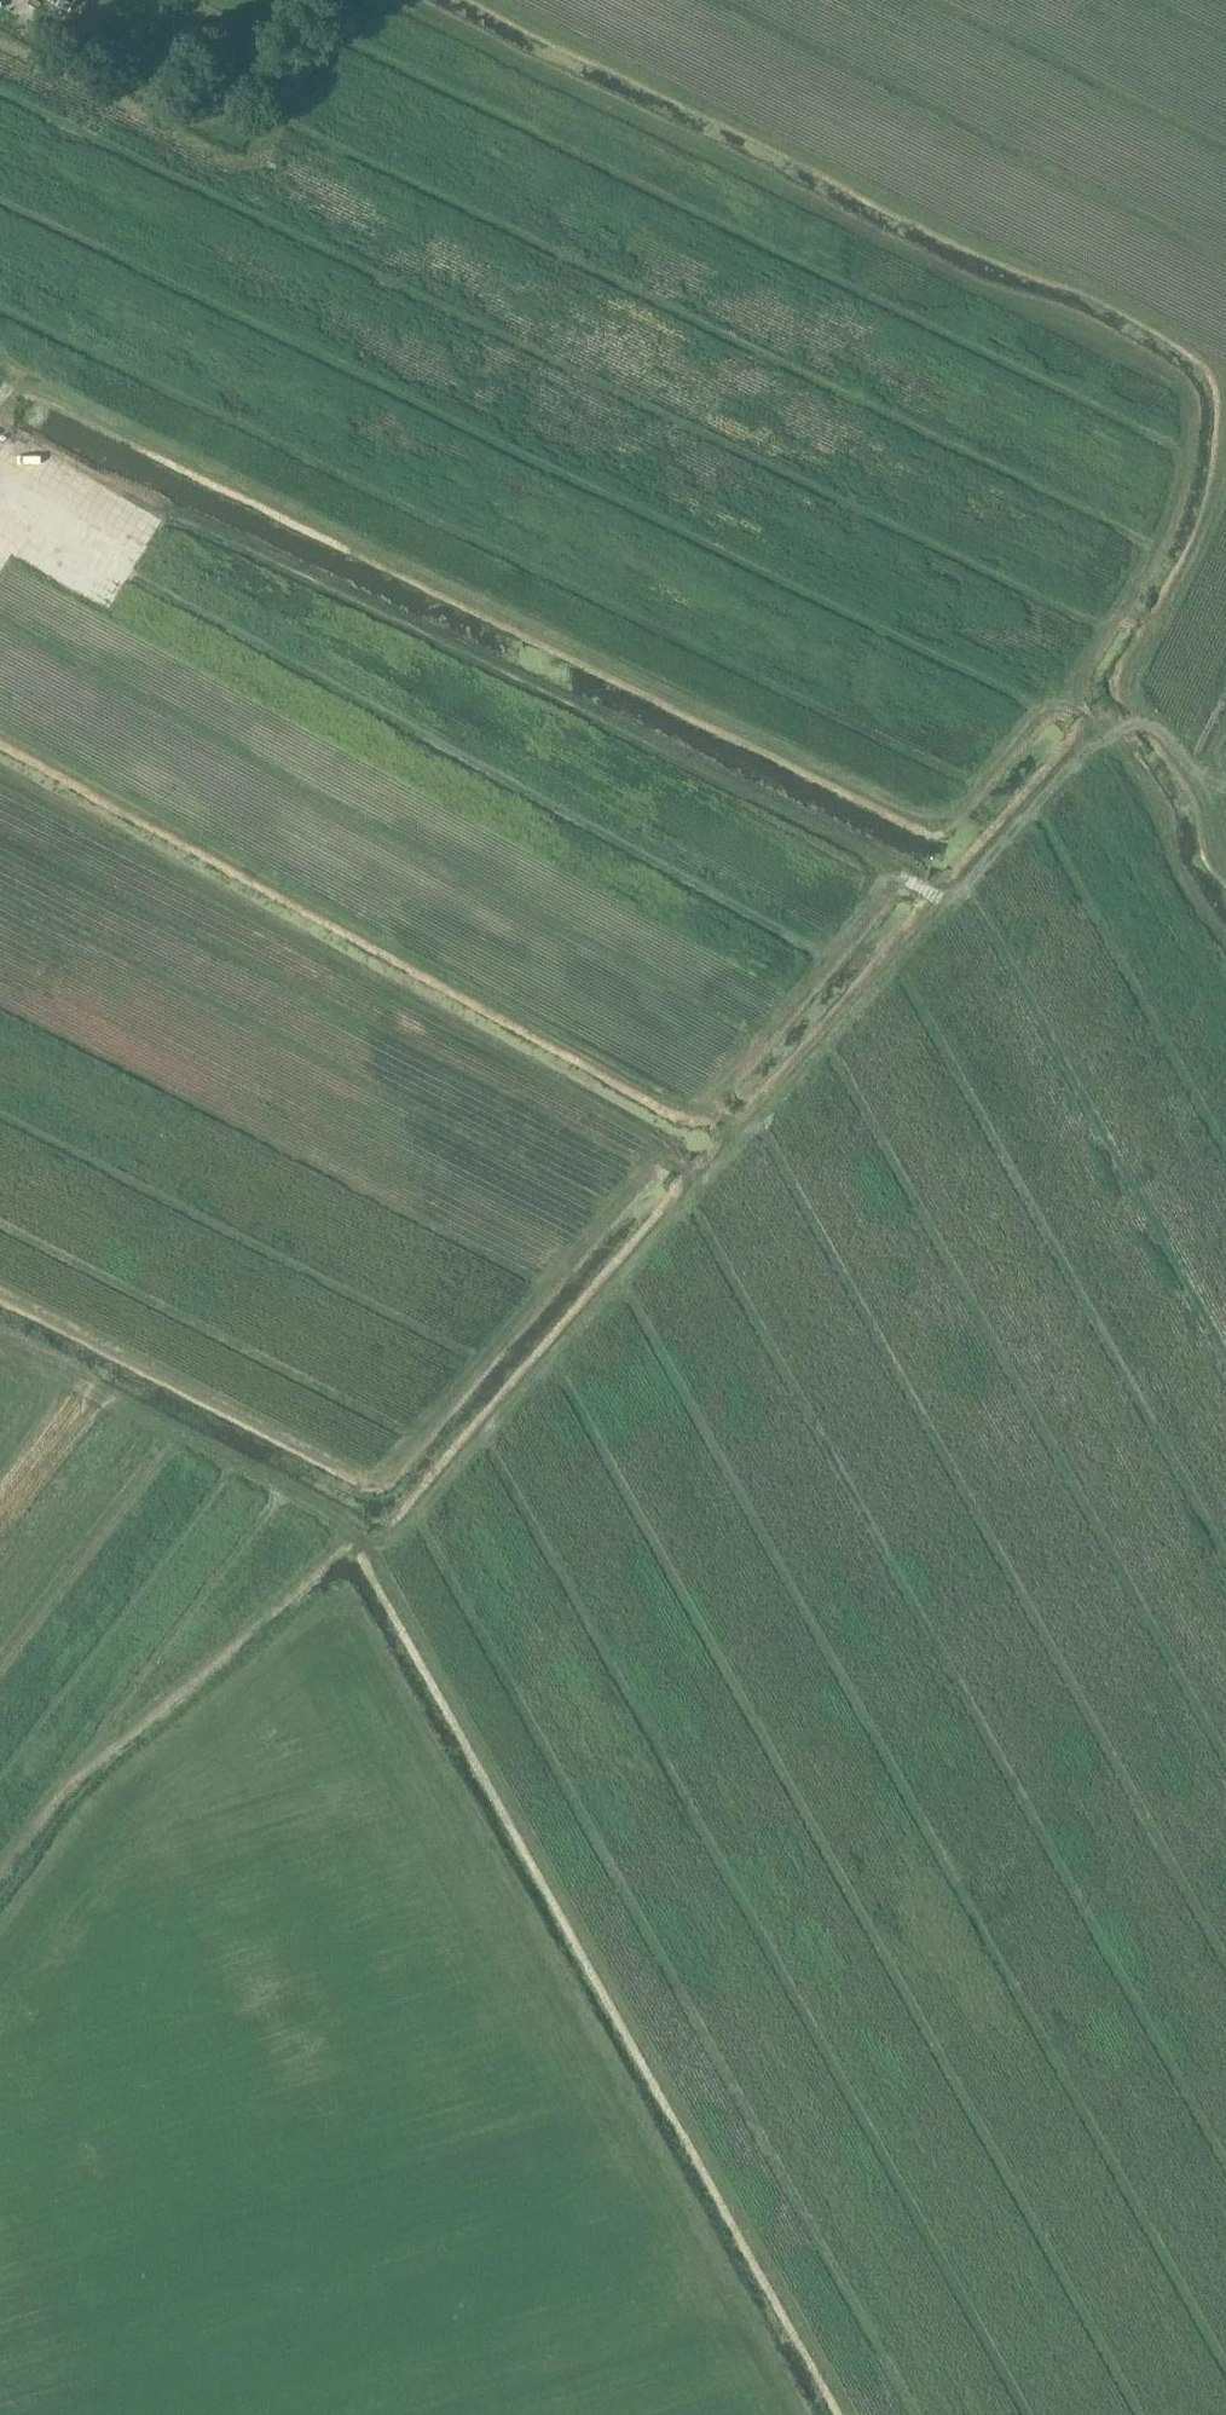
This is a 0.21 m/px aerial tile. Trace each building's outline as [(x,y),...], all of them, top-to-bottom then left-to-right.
[(59,500),(52,512),(71,522),(78,510),(59,500)]
